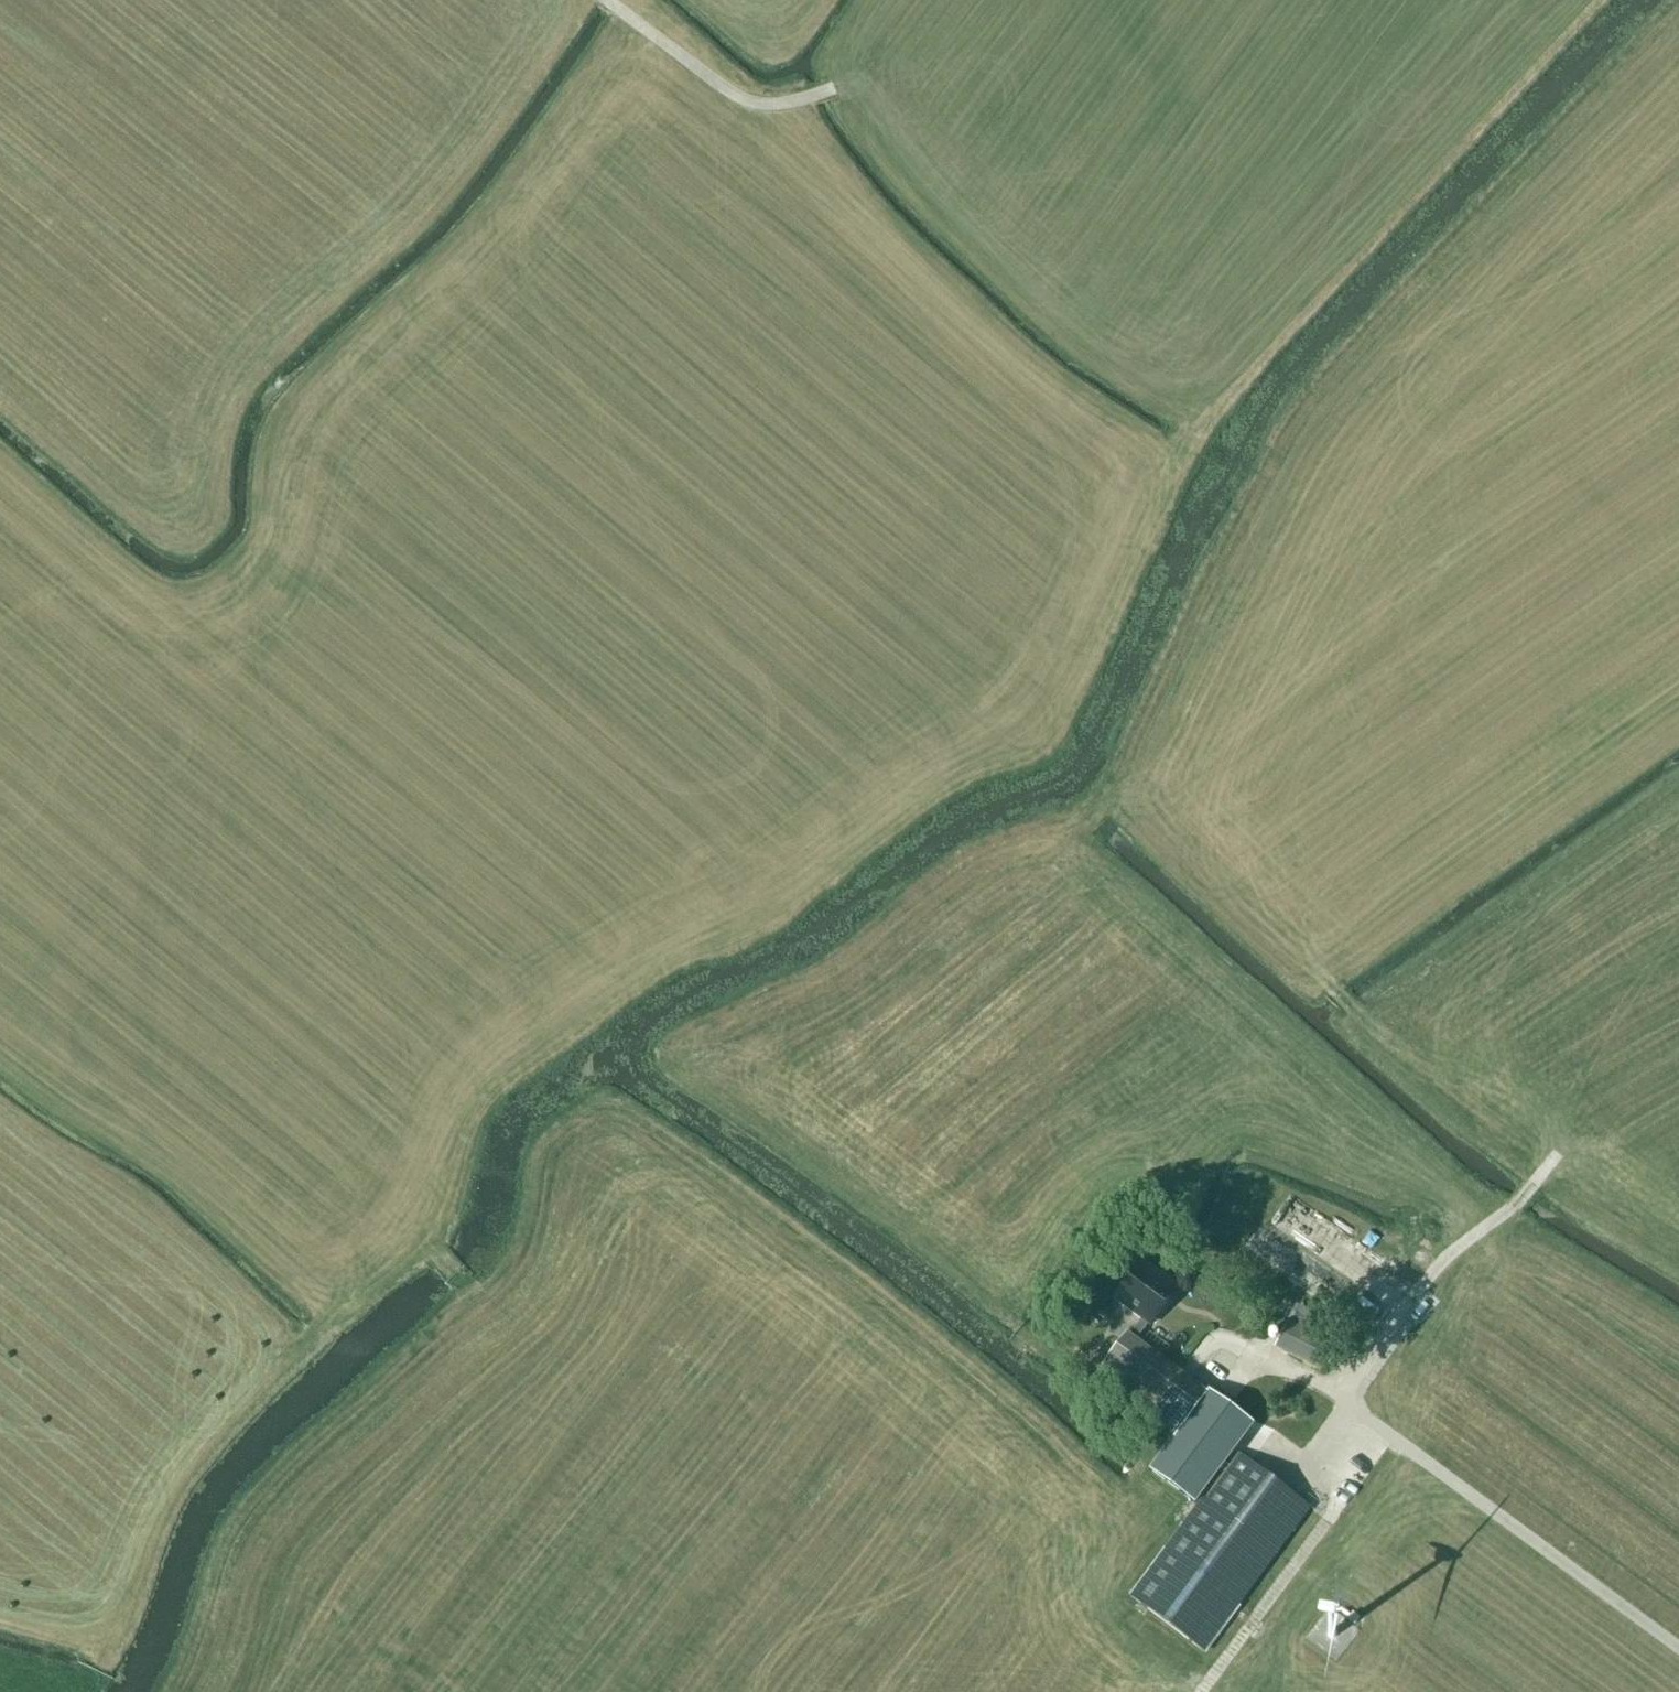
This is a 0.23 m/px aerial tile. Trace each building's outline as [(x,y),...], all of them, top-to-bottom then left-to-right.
[(1252,1240),(1267,1252),(1280,1234),(1265,1223),(1252,1240)] [(1150,1326),(1169,1300),(1178,1288),(1143,1261),(1114,1300),(1141,1320),(1129,1336),(1128,1335),(1094,1382),(1174,1441),(1208,1394),(1136,1341),(1148,1325),(1150,1326)] [(1274,1349),(1324,1375),(1339,1348),(1289,1322),(1274,1349)] [(1187,1475),(1209,1492),(1228,1465),(1207,1448),(1214,1438),(1189,1420),(1174,1441),(1166,1435),(1149,1459),(1182,1483),(1187,1475)] [(1228,1465),(1209,1492),(1166,1550),(1130,1597),(1204,1653),(1239,1606),(1310,1508),(1237,1452),(1228,1465)]
